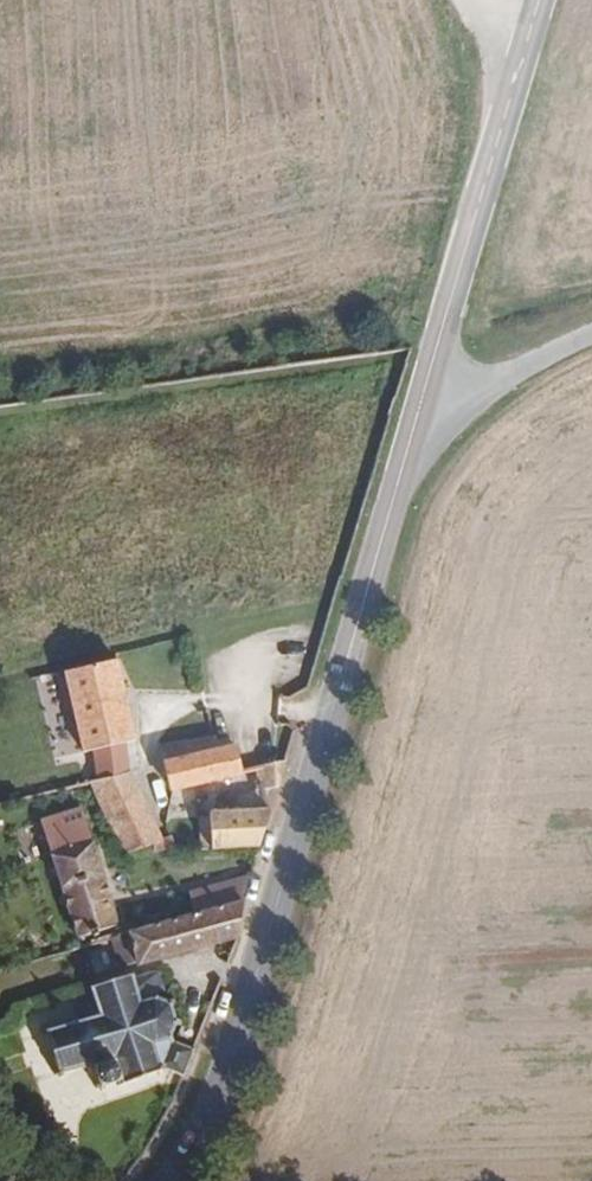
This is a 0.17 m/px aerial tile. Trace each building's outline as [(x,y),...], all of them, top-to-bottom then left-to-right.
[(128,655),(73,666),(90,748),(105,744),(138,738),(145,738),(128,655)] [(178,762),(175,762),(180,791),(250,778),(244,747),(242,747),(241,738),(228,740),(227,735),(176,741),(178,762)] [(138,738),(105,744),(106,777),(138,770),(138,738)] [(288,791),(296,764),(267,772),(273,794),(288,791)] [(145,769),(138,770),(106,777),(102,778),(118,820),(158,810),(145,769)] [(128,924),(90,805),(49,817),(88,936),(128,924)] [(158,810),(118,820),(131,854),(170,852),(158,810)] [(267,850),(277,815),(216,818),(217,852),(267,850)] [(201,917),(250,906),(258,880),(195,896),(201,917)] [(201,917),(130,935),(138,968),(239,943),(250,906),(201,917)] [(163,975),(137,983),(144,1007),(161,1002),(173,1006),(163,975)] [(122,1089),(170,1071),(188,1079),(198,1053),(176,1045),(183,1029),(189,1029),(189,1024),(183,1024),(177,1011),(181,1006),(178,1003),(174,1007),(173,1006),(161,1002),(144,1007),(137,983),(136,981),(97,993),(105,1019),(88,1024),(87,1021),(80,1023),(81,1026),(72,1029),(71,1026),(64,1028),(65,1031),(47,1037),(47,1040),(53,1038),(64,1074),(58,1076),(59,1079),(65,1077),(97,1067),(104,1089),(101,1090),(101,1093),(104,1092),(106,1096),(109,1095),(108,1091),(121,1087),(122,1089)]
